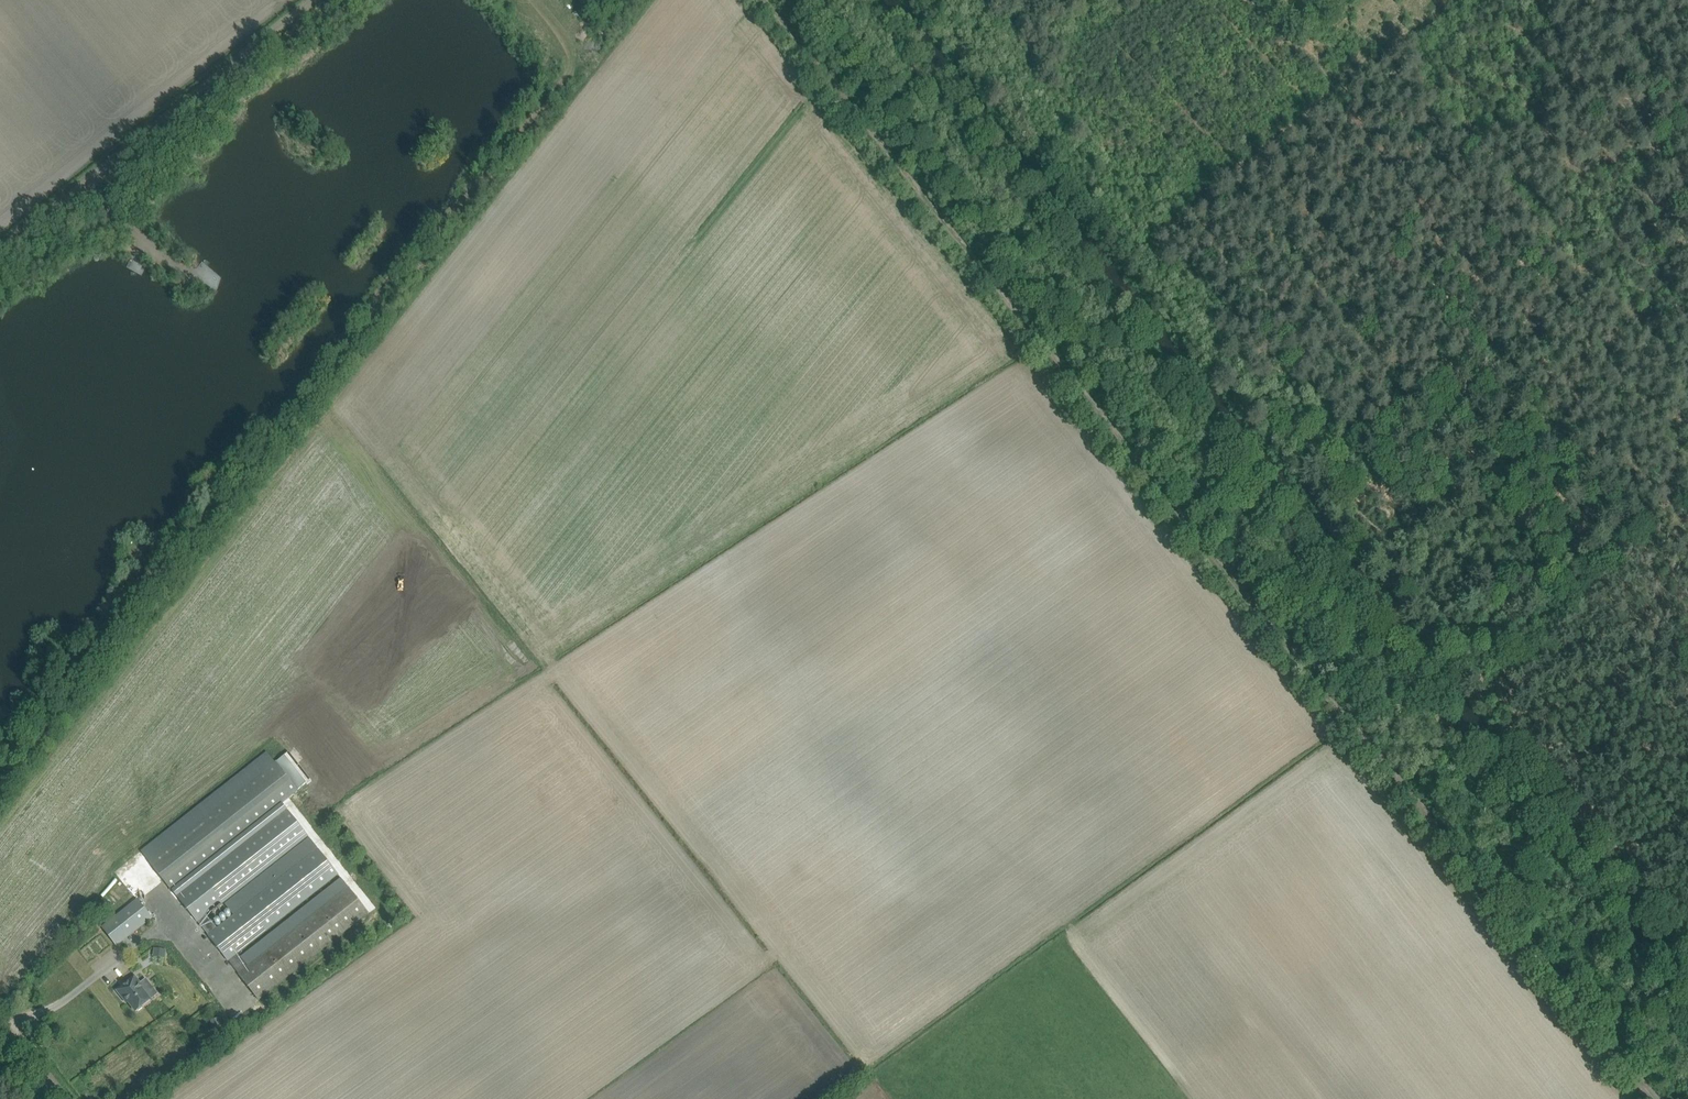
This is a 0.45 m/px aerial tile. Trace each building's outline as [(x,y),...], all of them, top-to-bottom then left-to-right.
[(148,861),(172,891),(299,791),(298,790),(306,784),(307,785),(312,782),(289,752),(276,762),(275,761),(148,861)] [(217,928),(207,915),(308,836),(288,810),(178,897),(259,1000),(369,913),(349,888),(248,967),(238,953),(338,874),(318,849),(217,928)] [(86,940),(100,958),(152,917),(138,899),(86,940)] [(154,948),(153,956),(165,957),(166,949),(154,948)] [(117,990),(124,999),(126,998),(136,1011),(151,1000),(142,988),(143,987),(135,976),(117,990)]
